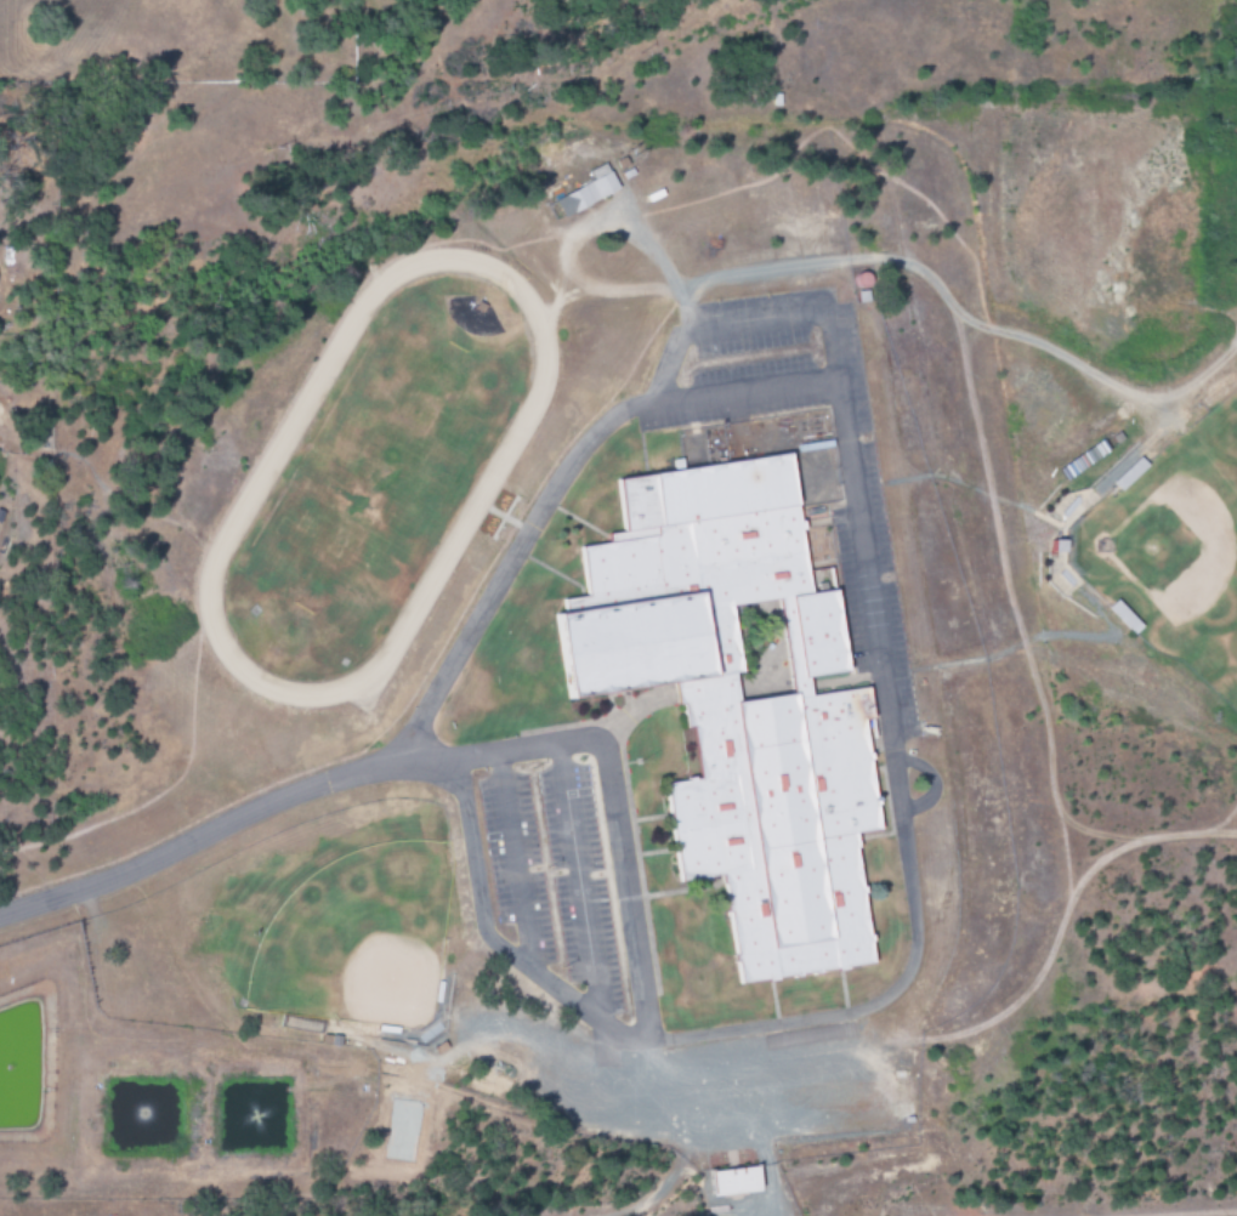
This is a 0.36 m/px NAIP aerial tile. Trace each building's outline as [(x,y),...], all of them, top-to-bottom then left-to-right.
[(555,199),(563,217),(619,191),(606,163),(589,171),(594,182),(555,199)] [(1104,473),(1120,491),(1148,466),(1132,448),(1104,473)] [(675,682),(573,698),(558,603),(591,598),(584,549),(613,544),(612,533),(626,530),(618,479),(791,454),(811,595),(838,590),(849,670),(810,676),(813,694),(866,686),(887,829),(853,834),(873,961),(739,981),(724,870),(682,876),(669,783),(702,778),(694,726),(687,727),(683,703),(677,704),(675,682)] [(714,1196),(760,1194),(759,1168),(713,1170),(714,1196)]
